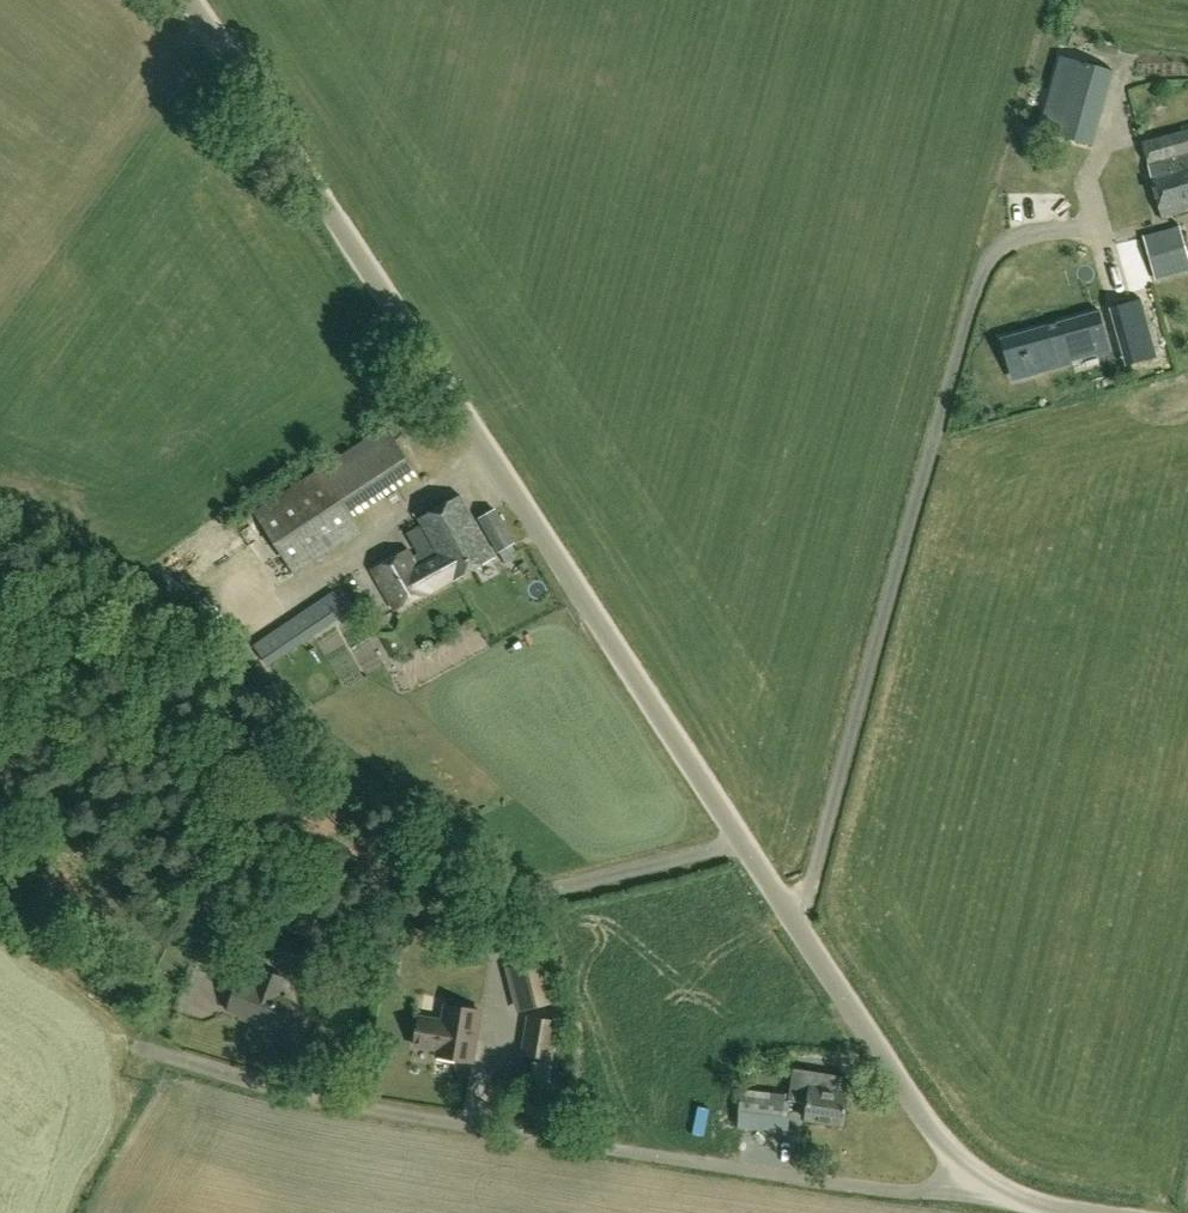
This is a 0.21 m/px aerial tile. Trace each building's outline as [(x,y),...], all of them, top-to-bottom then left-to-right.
[(1060,75),(1109,89),(1113,71),(1065,57),(1060,75)] [(1109,89),(1060,75),(1050,114),(1099,127),(1109,89)] [(1050,114),(1045,131),(1094,145),(1099,127),(1050,114)] [(1143,144),(1164,217),(1187,210),(1187,131),(1143,144)] [(1143,238),(1155,280),(1187,271),(1187,265),(1178,229),(1143,238)] [(1141,298),(1110,308),(1119,343),(1133,340),(1139,361),(1157,356),(1141,298)] [(1101,313),(1101,311),(1055,324),(1055,326),(1049,328),(1048,326),(1002,339),(1002,341),(1008,340),(1014,360),(1026,356),(1030,371),(1109,349),(1099,314),(1101,313)] [(415,409),(423,422),(432,417),(424,404),(415,409)] [(387,427),(321,471),(352,517),(418,473),(387,427)] [(362,533),(352,517),(321,471),(256,514),(297,576),(362,533)] [(435,546),(414,557),(410,550),(373,570),(395,612),(453,581),(455,584),(497,561),(463,497),(421,520),(435,546)] [(500,552),(515,544),(495,509),(480,517),(500,552)] [(349,615),(336,595),(256,649),(270,668),(349,615)] [(361,606),(372,622),(385,614),(374,597),(361,606)] [(318,949),(265,925),(256,946),(277,953),(274,961),(304,974),(307,967),(320,972),(327,953),(318,949)] [(545,961),(517,967),(527,1010),(555,1003),(545,961)] [(240,981),(229,1011),(283,1030),(291,1008),(278,1004),(281,995),(280,995),(286,978),(264,970),(258,987),(240,981)] [(422,1016),(417,1045),(440,1049),(439,1055),(474,1061),(483,1010),(447,1004),(444,1020),(422,1016)] [(559,1021),(531,1016),(524,1054),(553,1059),(559,1021)] [(845,1127),(853,1077),(795,1068),(792,1093),(791,1100),(810,1102),(807,1121),(845,1127)] [(772,1129),(788,1130),(791,1100),(792,1093),(775,1092),(772,1129)] [(612,1138),(612,1146),(638,1149),(639,1140),(612,1138)]
